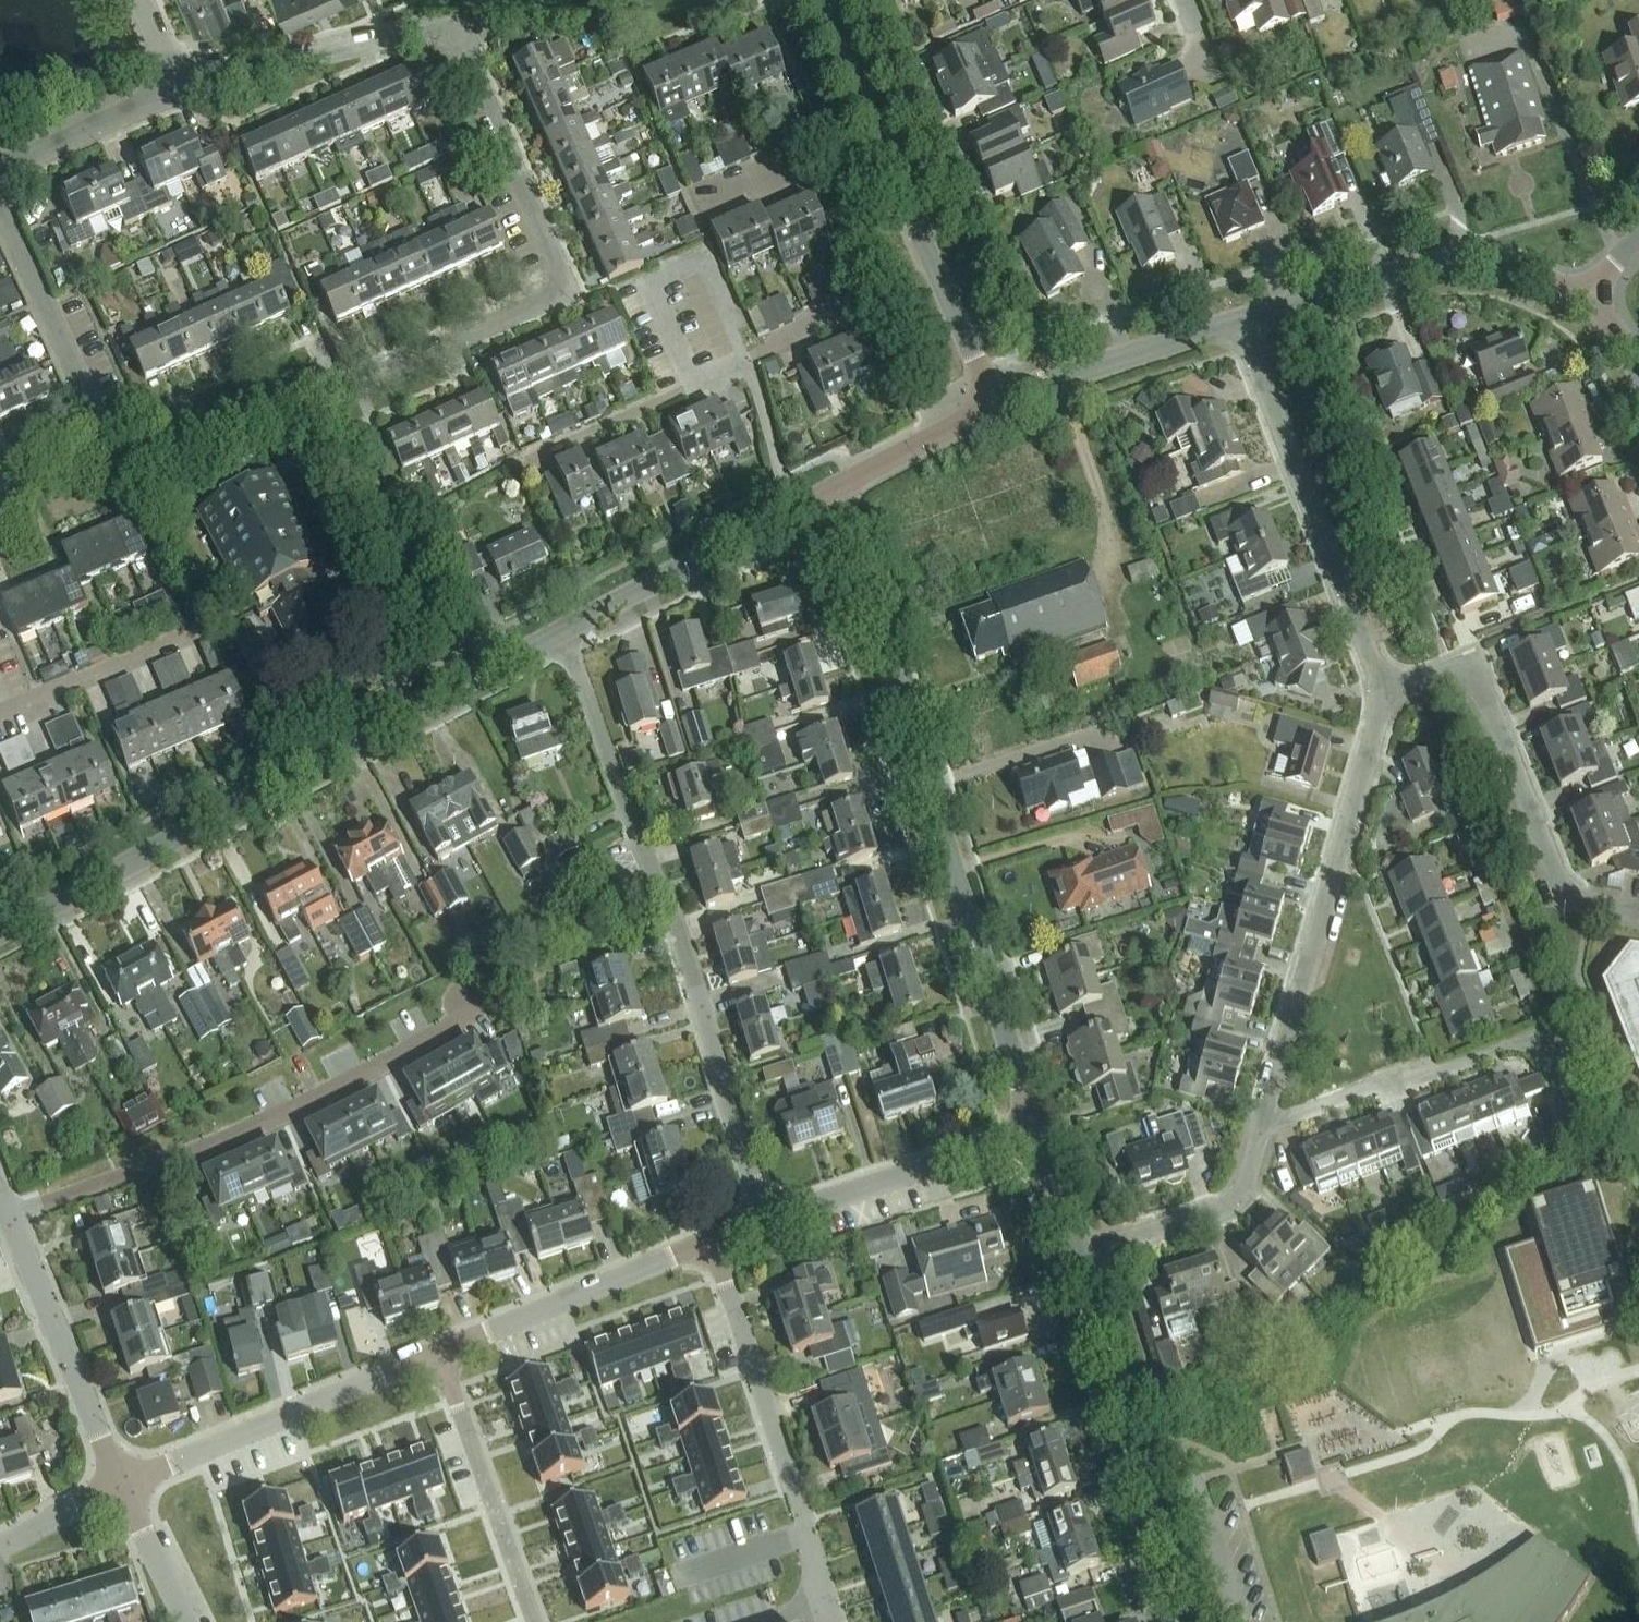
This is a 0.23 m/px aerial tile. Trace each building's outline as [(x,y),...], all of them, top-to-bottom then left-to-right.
[(227,0),(191,0),(185,2),(197,30),(218,21),(223,34),(253,21),(244,0),(234,0),(228,3),(227,0)] [(315,10),(310,0),(278,0),(288,22),(315,10)] [(315,10),(338,0),(310,0),(315,10)] [(1105,21),(1143,4),(1142,0),(1076,0),(1083,15),(1099,8),(1105,21)] [(1231,6),(1228,7),(1233,23),(1254,16),(1260,32),(1287,22),(1280,0),(1229,0),(1231,6)] [(1310,24),(1325,19),(1318,0),(1319,0),(1301,0),(1310,24)] [(1154,29),(1143,4),(1105,21),(1111,34),(1094,41),(1105,65),(1135,52),(1130,40),(1154,29)] [(989,20),(1003,13),(999,5),(985,12),(989,20)] [(989,20),(985,12),(976,16),(979,24),(989,20)] [(945,39),(959,32),(956,24),(942,30),(945,39)] [(1605,55),(1611,74),(1615,73),(1627,109),(1638,105),(1638,27),(1631,29),(1636,45),(1605,55)] [(945,39),(942,30),(932,35),(936,43),(945,39)] [(1002,67),(995,52),(992,53),(983,32),(956,44),(961,55),(933,68),(944,93),(1002,67)] [(767,35),(744,46),(761,85),(785,75),(767,35)] [(558,73),(575,66),(565,42),(546,50),(547,52),(514,66),(525,91),(559,76),(558,73)] [(736,96),(761,85),(744,46),(720,56),(715,46),(691,57),(709,96),(732,85),(736,96)] [(1544,119),(1522,52),(1468,69),(1488,130),(1475,134),(1479,148),(1492,144),(1496,156),(1545,141),(1538,121),(1544,119)] [(691,57),(667,67),(685,106),(709,96),(691,57)] [(623,61),(608,68),(612,77),(627,71),(623,61)] [(525,91),(536,115),(569,100),(568,97),(562,83),(580,75),(575,66),(558,73),(559,76),(525,91)] [(691,121),(685,106),(667,67),(643,78),(667,132),(691,121)] [(1015,105),(1007,85),(1010,84),(1002,67),(944,93),(955,118),(983,105),(988,117),(1015,105)] [(1141,78),(1119,88),(1124,99),(1120,109),(1129,113),(1134,124),(1191,99),(1183,82),(1186,81),(1180,67),(1161,75),(1159,70),(1152,73),(1151,71),(1140,76),(1141,78)] [(412,113),(438,101),(423,68),(397,80),(412,113)] [(1050,71),(1039,76),(1046,92),(1058,86),(1050,71)] [(628,73),(618,78),(623,90),(634,85),(628,73)] [(412,113),(397,80),(371,91),(386,124),(412,113)] [(1230,88),(1215,97),(1222,110),(1237,102),(1230,88)] [(1386,103),(1401,139),(1378,148),(1395,189),(1431,173),(1414,133),(1434,126),(1419,89),(1386,103)] [(536,115),(546,139),(580,124),(579,121),(572,107),(590,99),(586,90),(568,97),(569,100),(536,115)] [(347,102),(361,135),(386,124),(371,91),(347,102)] [(347,102),(320,114),(334,147),(361,135),(347,102)] [(972,143),(984,170),(1024,152),(1016,135),(1028,130),(1018,108),(987,122),(992,134),(972,143)] [(611,110),(601,115),(605,124),(615,119),(611,110)] [(1235,111),(1224,117),(1228,124),(1235,125),(1241,122),(1235,111)] [(309,158),(334,147),(320,114),(295,125),(309,158)] [(546,139),(557,163),(590,148),(589,145),(583,131),(601,123),(596,114),(579,121),(580,124),(546,139)] [(780,128),(791,154),(804,148),(793,122),(780,128)] [(1299,157),(1304,170),(1291,175),(1299,196),(1304,195),(1313,216),(1334,207),(1333,205),(1347,199),(1330,156),(1344,150),(1332,122),(1310,131),(1318,149),(1299,157)] [(295,125),(267,137),(282,170),(309,158),(295,125)] [(777,160),(791,154),(780,128),(766,134),(777,160)] [(635,131),(614,140),(618,149),(639,140),(635,131)] [(728,140),(739,165),(752,159),(741,134),(728,140)] [(191,136),(166,148),(181,183),(197,176),(204,192),(228,182),(214,151),(200,157),(191,136)] [(257,181),(282,170),(267,137),(242,148),(257,181)] [(557,163),(567,187),(601,172),(600,169),(593,155),(611,147),(607,138),(589,145),(590,148),(557,163)] [(725,171),(739,165),(728,140),(714,146),(725,171)] [(439,161),(445,158),(440,146),(433,148),(439,161)] [(174,205),(167,189),(181,183),(166,148),(139,159),(148,180),(137,185),(150,215),(174,205)] [(439,161),(433,148),(418,155),(423,168),(439,161)] [(1024,152),(984,170),(996,196),(1016,187),(1021,198),(1052,185),(1043,163),(1031,169),(1024,152)] [(1227,162),(1239,188),(1206,202),(1223,242),(1264,225),(1247,185),(1259,180),(1248,153),(1227,162)] [(631,159),(620,164),(623,170),(634,165),(631,159)] [(706,184),(695,160),(682,165),(693,190),(706,184)] [(567,187),(578,211),(611,196),(610,193),(604,178),(622,171),(617,162),(600,169),(601,172),(567,187)] [(454,165),(442,170),(446,180),(458,175),(454,165)] [(393,181),(388,169),(378,173),(384,186),(393,181)] [(115,170),(89,181),(104,217),(119,210),(126,226),(150,215),(137,185),(124,191),(115,170)] [(425,172),(416,177),(423,193),(433,189),(425,172)] [(373,190),(384,186),(378,173),(367,178),(373,190)] [(72,250),(111,232),(104,217),(89,181),(62,193),(71,214),(59,220),(72,250)] [(578,211),(588,235),(622,220),(621,217),(614,203),(632,195),(628,186),(610,193),(611,196),(578,211)] [(389,187),(365,198),(370,209),(394,199),(389,187)] [(341,204),(335,192),(326,196),(332,209),(341,204)] [(1163,195),(1117,214),(1126,235),(1128,234),(1143,270),(1173,257),(1162,230),(1176,224),(1163,195)] [(320,214),(332,209),(326,196),(315,201),(320,214)] [(245,203),(249,210),(259,206),(255,198),(245,203)] [(787,209),(804,249),(829,237),(811,198),(787,209)] [(1047,227),(1020,241),(1043,283),(1040,284),(1048,299),(1060,293),(1059,290),(1077,280),(1086,276),(1073,253),(1087,245),(1065,203),(1041,216),(1047,227)] [(465,207),(455,211),(463,228),(466,227),(481,260),(505,249),(496,229),(490,215),(472,223),(465,207)] [(808,257),(804,249),(787,209),(764,220),(775,249),(784,268),(808,257)] [(347,219),(343,210),(334,213),(339,223),(347,219)] [(588,235),(599,259),(632,244),(631,241),(625,227),(643,219),(638,210),(621,217),(622,220),(588,235)] [(775,249),(764,220),(760,210),(735,221),(752,260),(775,249)] [(441,217),(432,221),(439,239),(442,238),(457,271),(481,260),(466,227),(463,228),(455,211),(441,217)] [(290,227),(285,215),(274,220),(279,232),(290,227)] [(336,227),(331,215),(319,220),(324,232),(336,227)] [(692,219),(675,226),(681,241),(698,234),(692,219)] [(729,270),(752,260),(735,221),(711,231),(729,270)] [(417,228),(408,232),(415,249),(418,248),(433,282),(457,271),(442,238),(439,239),(425,245),(417,228)] [(393,239),(384,243),(386,248),(392,260),(394,259),(409,293),(433,282),(418,248),(415,249),(408,232),(393,239)] [(653,243),(649,234),(631,241),(632,244),(599,259),(609,283),(643,268),(635,251),(653,243)] [(217,235),(207,239),(211,248),(221,244),(217,235)] [(58,241),(60,247),(67,243),(65,238),(58,241)] [(365,239),(356,243),(360,253),(369,249),(370,249),(365,239)] [(71,251),(67,243),(60,247),(59,247),(63,255),(71,251)] [(360,253),(360,254),(368,271),(370,270),(385,303),(409,293),(394,259),(392,260),(386,248),(372,255),(369,249),(360,253)] [(172,251),(162,256),(166,265),(176,260),(172,251)] [(241,263),(239,268),(241,272),(246,274),(252,271),(253,267),(251,262),(247,260),(241,263)] [(345,260),(336,264),(344,282),(346,281),(362,314),(385,303),(370,270),(368,271),(353,278),(345,260)] [(250,273),(241,277),(248,295),(251,294),(266,328),(290,317),(286,307),(301,301),(283,262),(268,269),(274,283),(257,290),(250,273)] [(317,264),(302,270),(308,279),(313,276),(312,275),(320,272),(317,264)] [(816,277),(827,301),(841,294),(830,270),(816,277)] [(320,272),(312,275),(313,276),(321,294),(322,293),(337,325),(362,314),(346,281),(344,282),(329,288),(321,271),(320,272)] [(814,307),(827,301),(816,277),(803,282),(814,307)] [(11,278),(0,283),(0,304),(2,309),(21,300),(11,278)] [(242,338),(266,328),(251,294),(248,295),(234,301),(226,284),(217,288),(224,305),(227,305),(242,338)] [(218,349),(242,338),(227,305),(224,305),(210,312),(202,294),(193,299),(200,316),(203,315),(218,349)] [(771,303),(781,328),(795,321),(784,297),(771,303)] [(768,334),(781,328),(771,303),(757,310),(768,334)] [(194,359),(218,349),(203,315),(200,316),(186,322),(178,305),(169,309),(176,326),(179,326),(194,359)] [(150,309),(145,312),(148,319),(153,316),(150,309)] [(628,348),(613,315),(588,327),(604,361),(606,359),(611,371),(626,364),(629,370),(638,366),(630,347),(628,348)] [(170,370),(194,359),(179,326),(176,326),(162,333),(154,316),(153,316),(148,319),(145,320),(152,337),(155,336),(170,370)] [(832,349),(849,388),(874,377),(871,371),(884,365),(863,319),(850,325),(856,339),(832,349)] [(0,327),(0,345),(9,341),(19,336),(12,321),(0,327)] [(145,381),(170,370),(155,336),(152,337),(138,344),(130,326),(121,330),(129,349),(131,348),(145,381)] [(605,381),(614,377),(611,371),(606,359),(604,361),(588,327),(564,337),(580,372),(582,370),(597,363),(605,381)] [(1528,364),(1515,332),(1472,350),(1495,407),(1521,396),(1536,390),(1530,375),(1515,381),(1511,371),(1528,364)] [(564,337),(540,348),(556,382),(558,381),(563,392),(578,386),(581,392),(590,388),(582,370),(580,372),(564,337)] [(0,372),(0,382),(8,378),(10,377),(25,411),(50,400),(35,366),(23,371),(9,341),(0,345),(0,355),(2,360),(0,360),(0,362),(4,370),(0,372)] [(566,399),(563,392),(558,381),(556,382),(540,348),(516,359),(532,393),(534,392),(549,385),(557,403),(566,399)] [(826,398),(849,388),(832,349),(808,360),(811,366),(797,372),(817,416),(831,410),(826,398)] [(1403,351),(1369,364),(1388,411),(1422,397),(1425,405),(1437,400),(1427,376),(1415,381),(1403,351)] [(533,414),(542,409),(534,392),(532,393),(516,359),(492,370),(508,404),(525,396),(533,414)] [(777,363),(765,368),(769,378),(781,373),(777,363)] [(2,422),(25,411),(10,377),(8,378),(0,382),(0,418),(2,422)] [(632,386),(619,392),(625,404),(638,399),(632,386)] [(1544,429),(1549,441),(1594,423),(1584,399),(1578,402),(1573,390),(1531,407),(1540,430),(1544,429)] [(1144,392),(1136,403),(1148,411),(1155,400),(1144,392)] [(476,441),(479,440),(493,433),(501,450),(510,446),(502,428),(500,429),(486,396),(461,407),(476,441)] [(595,406),(599,415),(610,410),(604,396),(593,401),(595,406)] [(1189,438),(1193,450),(1234,434),(1223,406),(1197,417),(1191,403),(1155,417),(1167,447),(1189,438)] [(1463,404),(1453,408),(1461,428),(1471,424),(1463,404)] [(589,420),(599,415),(595,406),(585,411),(589,420)] [(461,407),(437,417),(452,452),(455,450),(470,444),(477,461),(486,457),(479,440),(476,441),(461,407)] [(720,410),(695,421),(713,460),(737,448),(742,460),(755,454),(735,409),(722,415),(720,410)] [(453,472),(462,468),(455,450),(452,452),(437,417),(413,428),(428,462),(431,461),(445,454),(453,472)] [(1454,417),(1442,421),(1447,433),(1459,429),(1454,417)] [(557,421),(548,426),(553,438),(562,433),(562,432),(557,421)] [(690,469),(713,460),(695,421),(672,431),(674,437),(661,443),(682,487),(696,481),(690,469)] [(1505,442),(1496,421),(1482,427),(1491,448),(1505,442)] [(1603,447),(1594,423),(1549,441),(1554,454),(1550,455),(1559,479),(1602,461),(1597,450),(1603,447)] [(1469,430),(1479,456),(1489,452),(1478,426),(1469,430)] [(425,472),(429,482),(436,479),(438,478),(431,461),(428,462),(413,428),(389,439),(404,473),(407,480),(425,472)] [(1244,459),(1234,434),(1193,450),(1199,464),(1191,467),(1200,490),(1240,474),(1235,463),(1244,459)] [(646,443),(623,454),(640,492),(663,482),(668,493),(682,487),(661,443),(649,449),(646,443)] [(1142,447),(1133,461),(1145,468),(1153,454),(1142,447)] [(1399,462),(1408,485),(1445,470),(1436,447),(1399,462)] [(1489,452),(1479,456),(1485,470),(1494,466),(1489,452)] [(600,470),(588,475),(598,498),(608,521),(622,514),(617,503),(640,492),(623,454),(598,465),(600,470)] [(1511,457),(1496,463),(1501,475),(1516,469),(1511,457)] [(575,508),(598,498),(588,475),(582,461),(556,472),(558,478),(546,483),(567,528),(581,522),(575,508)] [(1408,485),(1416,507),(1453,492),(1445,470),(1408,485)] [(274,473),(198,514),(246,605),(252,602),(261,619),(274,612),(296,652),(335,632),(312,589),(311,590),(303,575),(323,564),(274,473)] [(1495,489),(1499,499),(1506,496),(1502,486),(1495,489)] [(1582,526),(1588,539),(1633,521),(1623,496),(1617,499),(1612,487),(1569,504),(1579,528),(1582,526)] [(1425,529),(1462,514),(1475,509),(1471,500),(1459,505),(1453,492),(1416,507),(1425,529)] [(1506,496),(1499,499),(1505,514),(1512,511),(1506,496)] [(1197,497),(1171,508),(1177,523),(1203,513),(1197,497)] [(414,510),(417,517),(438,506),(434,499),(414,510)] [(1171,521),(1165,508),(1154,513),(1159,526),(1171,521)] [(1533,524),(1527,508),(1518,511),(1524,528),(1533,524)] [(1231,541),(1238,558),(1277,543),(1266,516),(1244,524),(1239,511),(1209,523),(1218,546),(1231,541)] [(1425,529),(1434,550),(1471,536),(1462,514),(1425,529)] [(134,520),(115,528),(131,563),(149,556),(134,520)] [(1633,521),(1588,539),(1592,551),(1589,552),(1598,576),(1638,560),(1638,555),(1636,547),(1638,546),(1638,536),(1633,521)] [(479,526),(465,532),(469,540),(483,534),(479,526)] [(114,571),(131,563),(115,528),(98,535),(114,571)] [(1510,532),(1514,544),(1524,540),(1519,529),(1510,532)] [(481,564),(491,560),(501,582),(512,578),(513,581),(517,579),(516,576),(546,563),(532,534),(478,558),(481,564)] [(98,535),(80,543),(96,578),(114,571),(98,535)] [(1434,550),(1443,572),(1480,557),(1471,536),(1434,550)] [(1524,540),(1514,544),(1520,557),(1529,554),(1524,540)] [(80,543),(63,550),(73,573),(79,586),(96,578),(80,543)] [(1287,568),(1277,543),(1238,558),(1244,574),(1232,579),(1241,603),(1271,591),(1265,577),(1287,568)] [(484,572),(481,564),(478,558),(472,546),(461,551),(473,577),(484,572)] [(1443,572),(1451,594),(1488,579),(1480,557),(1443,572)] [(1551,559),(1541,563),(1546,573),(1552,570),(1553,564),(1551,559)] [(993,607),(961,618),(977,662),(1004,653),(1006,658),(1010,657),(1022,689),(1034,685),(1029,669),(1028,669),(1025,670),(1021,660),(1108,629),(1084,562),(989,596),(993,607)] [(1534,564),(1512,573),(1520,595),(1542,586),(1534,564)] [(73,573),(55,580),(71,617),(89,609),(79,586),(73,573)] [(1497,601),(1488,579),(1451,594),(1460,616),(1497,601)] [(54,624),(71,617),(55,580),(38,587),(54,624)] [(38,587),(21,595),(37,631),(54,624),(38,587)] [(1610,603),(1613,612),(1628,606),(1634,622),(1638,620),(1638,591),(1610,603)] [(759,603),(758,599),(743,604),(748,623),(758,621),(761,632),(762,632),(765,641),(788,634),(786,624),(802,619),(794,592),(759,603)] [(159,596),(147,601),(151,611),(163,606),(169,604),(164,594),(159,596)] [(4,602),(20,639),(37,631),(21,595),(4,602)] [(151,611),(147,601),(135,606),(140,616),(151,611)] [(1216,608),(1200,614),(1204,626),(1221,620),(1216,608)] [(125,611),(112,617),(117,626),(129,620),(125,611)] [(1274,613),(1246,625),(1255,648),(1257,647),(1263,662),(1277,656),(1316,641),(1306,617),(1280,628),(1274,613)] [(105,631),(117,626),(112,617),(101,622),(105,631)] [(255,680),(274,670),(250,623),(230,634),(255,680)] [(1510,658),(1520,683),(1557,669),(1551,655),(1566,649),(1557,626),(1532,636),(1536,648),(1510,658)] [(699,689),(735,678),(731,664),(727,651),(708,657),(699,630),(673,638),(684,674),(679,676),(684,691),(699,686),(699,689)] [(1608,648),(1602,633),(1593,637),(1599,651),(1608,648)] [(1279,672),(1275,686),(1311,697),(1319,667),(1325,665),(1316,641),(1277,656),(1283,671),(1279,672)] [(226,668),(215,643),(201,649),(211,674),(226,668)] [(1611,650),(1621,675),(1635,669),(1628,652),(1631,651),(1628,643),(1611,650)] [(752,644),(727,651),(731,664),(756,656),(752,644)] [(1113,644),(1066,661),(1076,690),(1123,673),(1113,644)] [(99,647),(87,653),(91,663),(104,658),(99,647)] [(794,686),(822,678),(814,652),(786,661),(794,686)] [(91,663),(87,653),(74,658),(79,669),(91,663)] [(756,656),(731,664),(735,678),(760,670),(756,656)] [(619,665),(626,689),(618,692),(630,733),(654,726),(644,690),(653,688),(644,657),(619,665)] [(57,678),(69,673),(65,662),(53,668),(57,678)] [(168,667),(178,692),(191,687),(181,662),(168,667)] [(164,698),(178,692),(168,667),(154,673),(164,698)] [(45,683),(57,678),(53,668),(40,673),(45,683)] [(1562,683),(1557,669),(1520,683),(1530,709),(1556,699),(1560,710),(1585,700),(1577,677),(1562,683)] [(794,686),(778,691),(782,702),(798,698),(801,712),(830,703),(822,678),(794,686)] [(1230,678),(1220,683),(1224,694),(1235,690),(1230,678)] [(119,684),(130,709),(142,704),(132,679),(119,684)] [(207,691),(223,730),(248,719),(232,680),(207,691)] [(116,715),(130,709),(119,684),(105,690),(116,715)] [(207,691),(183,701),(200,740),(223,730),(207,691)] [(1243,702),(1216,695),(1212,708),(1239,715),(1243,702)] [(175,750),(200,740),(183,701),(158,711),(175,750)] [(1181,702),(1167,707),(1171,720),(1185,715),(1181,702)] [(158,711),(147,716),(142,704),(130,709),(152,760),(175,750),(158,711)] [(1541,737),(1551,763),(1587,749),(1582,735),(1596,729),(1588,706),(1562,716),(1567,727),(1541,737)] [(130,709),(116,715),(121,727),(111,731),(128,770),(152,760),(130,709)] [(542,710),(509,721),(517,745),(516,746),(522,763),(569,747),(561,726),(549,730),(542,710)] [(714,746),(704,715),(681,723),(691,753),(714,746)] [(60,724),(71,749),(84,743),(73,718),(60,724)] [(1280,718),(1272,743),(1293,749),(1284,781),(1314,790),(1327,747),(1318,745),(1322,731),(1280,718)] [(747,743),(774,735),(770,723),(743,731),(747,743)] [(57,755),(71,749),(60,724),(46,730),(57,755)] [(684,757),(675,725),(660,729),(668,762),(684,757)] [(818,763),(846,755),(838,729),(797,741),(804,768),(818,763)] [(774,735),(747,743),(751,755),(752,754),(759,776),(784,768),(774,735)] [(12,744),(23,769),(37,763),(26,738),(12,744)] [(71,749),(76,761),(93,800),(117,789),(100,751),(89,755),(84,743),(71,749)] [(1587,749),(1551,763),(1560,788),(1586,778),(1591,790),(1616,780),(1602,743),(1587,749)] [(23,769),(12,744),(0,750),(0,754),(10,775),(23,769)] [(1071,756),(1015,775),(1026,805),(1029,813),(1047,806),(1049,813),(1068,806),(1065,797),(1083,791),(1082,787),(1096,782),(1102,800),(1127,791),(1144,786),(1132,753),(1116,759),(1116,758),(1091,767),(1092,770),(1078,775),(1071,756)] [(642,754),(624,760),(628,773),(646,767),(642,754)] [(1403,765),(1414,792),(1402,797),(1412,823),(1433,815),(1428,800),(1445,793),(1430,754),(1403,765)] [(853,779),(846,755),(818,763),(825,788),(853,779)] [(69,810),(93,800),(76,761),(52,771),(69,810)] [(708,780),(722,776),(718,763),(701,768),(702,774),(688,778),(686,772),(668,778),(668,779),(674,803),(675,803),(676,803),(684,801),(688,816),(691,815),(694,824),(715,818),(712,809),(716,808),(708,780)] [(52,771),(28,782),(45,820),(69,810),(52,771)] [(452,780),(437,788),(440,794),(468,845),(496,829),(469,778),(455,786),(452,780)] [(4,792),(20,831),(45,820),(28,782),(4,792)] [(1628,795),(1623,784),(1593,795),(1597,807),(1571,817),(1581,843),(1632,823),(1622,798),(1628,795)] [(468,845),(440,794),(417,806),(420,811),(414,814),(439,862),(454,854),(453,852),(468,845)] [(795,798),(766,807),(770,819),(799,810),(795,798)] [(1261,801),(1253,837),(1301,851),(1308,828),(1283,820),(1287,808),(1261,801)] [(861,804),(822,816),(827,830),(830,829),(834,841),(842,839),(869,831),(861,804)] [(737,816),(741,828),(770,819),(766,807),(737,816)] [(1153,809),(1120,818),(1123,831),(1157,822),(1153,809)] [(770,819),(775,833),(803,824),(799,810),(770,819)] [(548,842),(531,811),(518,818),(535,849),(548,842)] [(1472,829),(1467,816),(1460,819),(1465,832),(1472,829)] [(775,833),(770,819),(741,828),(745,842),(775,833)] [(1581,843),(1591,868),(1612,859),(1617,872),(1638,876),(1638,832),(1635,822),(1632,823),(1581,843)] [(368,834),(360,838),(388,891),(395,904),(407,898),(405,894),(418,887),(402,858),(384,824),(367,833),(368,834)] [(787,829),(775,833),(778,845),(788,842),(790,837),(787,829)] [(834,841),(823,845),(826,857),(834,855),(838,867),(877,855),(869,831),(842,839),(834,841)] [(579,851),(569,832),(549,843),(559,861),(579,851)] [(545,870),(525,833),(502,845),(522,882),(545,870)] [(1456,838),(1461,850),(1471,846),(1466,834),(1456,838)] [(88,837),(81,840),(86,848),(92,844),(88,837)] [(1295,874),(1301,851),(1253,837),(1246,860),(1241,858),(1236,873),(1262,881),(1267,866),(1295,874)] [(377,897),(388,891),(360,838),(353,842),(352,840),(335,850),(353,884),(366,877),(377,897)] [(691,857),(699,883),(728,874),(741,870),(733,844),(691,857)] [(1076,864),(1077,868),(1051,876),(1063,912),(1081,906),(1083,912),(1104,905),(1102,899),(1112,896),(1114,901),(1149,889),(1135,846),(1100,858),(1101,862),(1090,865),(1089,860),(1076,864)] [(587,857),(563,870),(569,882),(593,869),(587,857)] [(1388,876),(1397,899),(1439,883),(1430,860),(1388,876)] [(338,919),(310,867),(300,873),(299,870),(283,878),(302,913),(312,933),(338,919)] [(791,882),(795,895),(836,883),(832,869),(791,882)] [(699,883),(706,909),(736,900),(732,887),(745,883),(741,870),(728,874),(699,883)] [(0,873),(0,888),(1,891),(11,887),(4,871),(0,873)] [(453,873),(432,883),(447,913),(468,903),(453,873)] [(1243,900),(1239,914),(1276,925),(1283,901),(1259,893),(1262,881),(1236,873),(1230,896),(1243,900)] [(290,920),(302,913),(283,878),(267,887),(269,889),(260,894),(278,926),(280,925),(290,945),(301,939),(290,920)] [(844,894),(851,919),(893,906),(885,880),(858,889),(844,894)] [(1478,884),(1482,896),(1492,892),(1487,880),(1478,884)] [(760,891),(764,905),(795,895),(791,882),(760,891)] [(433,920),(447,913),(432,883),(418,889),(433,920)] [(836,883),(795,895),(799,909),(840,896),(836,883)] [(1407,924),(1415,921),(1449,908),(1439,883),(1397,899),(1407,924)] [(1497,904),(1492,892),(1482,896),(1487,908),(1497,904)] [(799,909),(795,895),(764,905),(768,919),(773,918),(776,927),(802,919),(799,909)] [(231,905),(206,918),(235,972),(246,966),(236,947),(249,940),(231,905)] [(901,932),(893,906),(851,919),(860,948),(875,944),(874,940),(901,932)] [(1415,921),(1424,943),(1457,930),(1449,908),(1415,921)] [(354,916),(373,952),(385,946),(366,910),(354,916)] [(1216,946),(1242,954),(1246,939),(1270,946),(1276,925),(1239,914),(1226,911),(1216,946)] [(357,960),(373,952),(354,916),(338,925),(357,960)] [(213,959),(223,978),(230,991),(242,984),(235,972),(206,918),(181,932),(200,966),(213,959)] [(714,934),(722,960),(751,951),(774,943),(771,933),(748,940),(743,925),(714,934)] [(1497,930),(1502,942),(1510,939),(1505,926),(1497,930)] [(1467,954),(1457,930),(1424,943),(1433,967),(1467,954)] [(486,931),(467,942),(481,967),(500,956),(486,931)] [(544,932),(526,937),(529,948),(547,942),(544,932)] [(1044,966),(1052,992),(1094,979),(1090,966),(1107,960),(1099,935),(1063,946),(1067,959),(1044,966)] [(1516,953),(1510,939),(1502,942),(1487,948),(1493,962),(1516,953)] [(1238,966),(1242,954),(1216,946),(1204,943),(1200,955),(1212,958),(1206,982),(1256,996),(1262,973),(1238,966)] [(154,945),(128,959),(165,1028),(176,1022),(158,987),(172,980),(154,945)] [(312,986),(293,950),(276,959),(295,995),(312,986)] [(758,976),(751,951),(722,960),(729,985),(758,976)] [(1433,967),(1442,989),(1475,976),(1467,954),(1433,967)] [(1630,954),(1606,985),(1638,1071),(1638,955),(1630,954)] [(814,959),(818,972),(831,968),(827,955),(814,959)] [(890,991),(917,983),(909,956),(882,965),(865,970),(870,984),(873,997),(890,991)] [(153,1035),(165,1028),(128,959),(103,972),(121,1007),(135,1000),(153,1035)] [(582,977),(591,1006),(633,993),(624,963),(600,971),(596,959),(561,970),(564,982),(582,977)] [(788,981),(818,972),(814,959),(784,968),(788,981)] [(852,961),(831,968),(818,972),(822,985),(856,975),(852,961)] [(792,994),(822,985),(818,972),(788,981),(792,994)] [(1515,976),(1519,989),(1530,985),(1526,972),(1515,976)] [(1433,992),(1443,1016),(1485,1000),(1475,976),(1442,989),(1433,992)] [(1094,979),(1052,992),(1060,1016),(1083,1009),(1087,1022),(1093,1020),(1122,1011),(1114,985),(1098,990),(1094,979)] [(1206,982),(1194,1019),(1221,1027),(1225,1013),(1249,1020),(1256,996),(1206,982)] [(925,1007),(917,983),(890,991),(897,1016),(925,1007)] [(211,984),(196,992),(216,1031),(231,1023),(211,984)] [(1534,998),(1530,985),(1519,989),(1523,1002),(1534,998)] [(75,987),(51,1000),(80,1054),(81,1054),(88,1066),(97,1061),(81,1029),(94,1022),(75,987)] [(838,1008),(833,990),(824,993),(830,1011),(838,1008)] [(201,1043),(218,1034),(216,1031),(196,992),(179,1001),(201,1043)] [(591,1006),(598,1031),(581,1036),(585,1051),(621,1041),(616,1026),(641,1019),(633,993),(591,1006)] [(44,1048),(58,1041),(75,1073),(88,1066),(81,1054),(80,1054),(51,1000),(26,1013),(44,1048)] [(1494,1023),(1485,1000),(1443,1016),(1452,1040),(1494,1023)] [(737,1011),(745,1037),(773,1028),(785,1024),(781,1012),(770,1015),(766,1002),(737,1011)] [(781,1012),(785,1024),(793,1022),(789,1009),(781,1012)] [(319,1042),(302,1010),(285,1019),(302,1051),(319,1042)] [(1093,1020),(1097,1033),(1068,1042),(1069,1046),(1066,1051),(1069,1060),(1074,1062),(1076,1067),(1118,1054),(1114,1040),(1130,1035),(1122,1011),(1093,1020)] [(1217,1040),(1221,1027),(1194,1019),(1190,1033),(1208,1038),(1202,1061),(1238,1072),(1245,1048),(1217,1040)] [(914,1025),(884,1034),(888,1049),(918,1039),(914,1025)] [(773,1028),(745,1037),(752,1062),(781,1053),(773,1028)] [(835,1037),(838,1049),(852,1044),(848,1032),(835,1037)] [(117,1062),(127,1057),(116,1036),(106,1042),(117,1062)] [(838,1049),(835,1037),(796,1049),(800,1061),(825,1053),(838,1049)] [(157,1068),(142,1040),(127,1048),(142,1076),(157,1068)] [(2,1096),(27,1083),(14,1058),(10,1060),(0,1041),(0,1093),(2,1096)] [(894,1067),(910,1114),(936,1105),(926,1074),(910,1079),(905,1065),(930,1057),(925,1041),(889,1052),(894,1067)] [(503,1095),(495,1081),(507,1075),(499,1048),(482,1058),(473,1042),(452,1055),(474,1094),(482,1107),(503,1095)] [(838,1049),(848,1079),(861,1075),(852,1044),(838,1049)] [(609,1064),(617,1091),(659,1078),(650,1049),(625,1057),(622,1046),(587,1057),(591,1069),(609,1064)] [(259,1047),(257,1052),(259,1056),(265,1056),(267,1052),(265,1047),(259,1047)] [(519,1047),(507,1051),(511,1064),(523,1060),(519,1047)] [(834,1083),(848,1079),(838,1049),(825,1053),(834,1083)] [(544,1052),(530,1057),(533,1067),(547,1062),(544,1052)] [(1118,1054),(1076,1067),(1077,1071),(1074,1077),(1077,1086),(1083,1088),(1083,1089),(1084,1092),(1096,1088),(1104,1115),(1144,1102),(1133,1064),(1122,1067),(1118,1054)] [(452,1055),(443,1060),(430,1067),(452,1106),(474,1094),(452,1055)] [(1232,1095),(1238,1072),(1202,1061),(1189,1057),(1189,1073),(1187,1081),(1182,1079),(1178,1093),(1203,1100),(1206,1087),(1232,1095)] [(783,1081),(795,1077),(791,1063),(762,1072),(767,1086),(783,1081)] [(452,1106),(430,1067),(407,1080),(418,1101),(407,1108),(420,1131),(433,1124),(430,1119),(452,1106)] [(885,1122),(910,1114),(894,1067),(882,1070),(883,1073),(871,1077),(875,1091),(885,1122)] [(1530,1119),(1522,1100),(1542,1092),(1536,1077),(1516,1085),(1520,1093),(1508,1098),(1500,1076),(1478,1085),(1492,1123),(1496,1132),(1530,1119)] [(795,1077),(783,1081),(790,1102),(780,1106),(776,1113),(780,1124),(783,1123),(793,1153),(818,1144),(806,1113),(799,1089),(795,1077)] [(646,1125),(642,1113),(667,1106),(659,1078),(617,1091),(625,1117),(607,1123),(611,1136),(646,1125)] [(51,1088),(66,1114),(79,1107),(64,1081),(51,1088)] [(813,1091),(811,1085),(799,1089),(806,1113),(818,1144),(843,1136),(834,1108),(838,1106),(831,1085),(813,1091)] [(1478,1085),(1457,1093),(1472,1131),(1492,1123),(1478,1085)] [(64,1116),(66,1114),(51,1088),(38,1096),(53,1122),(64,1116)] [(1457,1093),(1437,1101),(1455,1148),(1476,1140),(1472,1131),(1457,1093)] [(153,1095),(116,1115),(130,1142),(168,1122),(153,1095)] [(396,1137),(398,1143),(412,1136),(399,1111),(387,1117),(377,1096),(354,1107),(374,1148),(396,1137)] [(1422,1161),(1455,1148),(1437,1101),(1416,1109),(1424,1131),(1412,1136),(1422,1161)] [(374,1148),(354,1107),(332,1118),(353,1158),(374,1148)] [(1363,1123),(1377,1161),(1381,1171),(1403,1163),(1399,1153),(1411,1148),(1404,1132),(1393,1136),(1385,1115),(1363,1123)] [(64,1116),(53,1122),(58,1131),(69,1125),(64,1116)] [(1180,1155),(1193,1151),(1191,1146),(1204,1142),(1196,1118),(1183,1122),(1182,1116),(1156,1124),(1155,1119),(1142,1123),(1149,1144),(1162,1186),(1168,1184),(1172,1187),(1181,1184),(1183,1179),(1187,1178),(1180,1155)] [(329,1170),(353,1158),(332,1118),(308,1130),(318,1151),(306,1157),(319,1182),(332,1176),(329,1170)] [(1363,1123),(1342,1131),(1361,1179),(1381,1171),(1377,1161),(1363,1123)] [(1340,1187),(1361,1179),(1342,1131),(1321,1139),(1340,1187)] [(685,1163),(677,1137),(652,1145),(648,1132),(613,1143),(617,1155),(634,1150),(643,1176),(685,1163)] [(497,1136),(485,1142),(491,1153),(502,1147),(497,1136)] [(1158,1187),(1162,1186),(1149,1144),(1125,1151),(1120,1136),(1105,1141),(1114,1170),(1128,1165),(1137,1194),(1142,1193),(1147,1195),(1154,1192),(1158,1187)] [(569,1138),(555,1142),(558,1152),(572,1148),(569,1138)] [(1297,1174),(1303,1190),(1315,1186),(1319,1195),(1340,1187),(1321,1139),(1300,1148),(1309,1170),(1297,1174)] [(270,1196),(292,1187),(294,1193),(308,1187),(297,1161),(285,1167),(275,1145),(252,1155),(268,1191),(270,1196)] [(245,1201),(268,1191),(252,1155),(230,1165),(245,1201)] [(1484,1162),(1489,1174),(1498,1170),(1493,1158),(1484,1162)] [(1480,1177),(1489,1174),(1484,1162),(1475,1165),(1480,1177)] [(693,1191),(685,1163),(643,1176),(655,1216),(672,1211),(671,1207),(680,1204),(678,1196),(693,1191)] [(214,1197),(202,1202),(213,1228),(227,1222),(224,1216),(247,1206),(245,1201),(230,1165),(205,1175),(214,1197)] [(364,1179),(370,1191),(377,1187),(371,1175),(364,1179)] [(597,1215),(611,1211),(600,1176),(586,1180),(597,1215)] [(584,1219),(597,1215),(586,1180),(574,1184),(579,1201),(552,1210),(566,1253),(592,1244),(584,1219)] [(1502,1251),(1533,1356),(1609,1333),(1604,1316),(1617,1312),(1611,1292),(1624,1288),(1596,1189),(1522,1211),(1531,1242),(1502,1251)] [(1294,1194),(1289,1201),(1306,1214),(1312,1207),(1294,1194)] [(539,1262),(566,1253),(552,1210),(525,1219),(519,1201),(507,1205),(519,1239),(530,1235),(539,1262)] [(502,1234),(476,1243),(489,1284),(517,1276),(506,1243),(519,1239),(507,1205),(494,1209),(502,1234)] [(88,1242),(97,1268),(137,1256),(128,1230),(147,1224),(143,1210),(108,1221),(112,1234),(88,1242)] [(1379,1214),(1384,1226),(1395,1222),(1390,1210),(1379,1214)] [(333,1217),(341,1233),(349,1229),(341,1213),(333,1217)] [(1371,1231),(1384,1226),(1379,1214),(1366,1219),(1371,1231)] [(920,1312),(917,1302),(915,1296),(927,1292),(929,1299),(987,1281),(981,1260),(1005,1253),(994,1217),(912,1242),(921,1274),(910,1277),(908,1272),(884,1279),(896,1319),(920,1312)] [(1259,1236),(1290,1267),(1301,1279),(1319,1261),(1329,1251),(1304,1225),(1294,1234),(1278,1218),(1259,1236)] [(173,1226),(164,1229),(169,1245),(178,1242),(173,1226)] [(275,1240),(263,1245),(269,1259),(291,1249),(283,1230),(272,1234),(275,1240)] [(295,1230),(286,1234),(287,1236),(292,1248),(301,1245),(295,1230)] [(895,1231),(865,1240),(871,1259),(900,1250),(895,1231)] [(462,1293),(489,1284),(476,1243),(449,1251),(444,1234),(431,1238),(442,1272),(454,1269),(462,1293)] [(1301,1279),(1290,1267),(1259,1236),(1241,1255),(1257,1271),(1247,1281),(1273,1307),(1284,1296),(1301,1279)] [(425,1266),(400,1274),(413,1316),(440,1307),(430,1276),(442,1272),(431,1238),(418,1242),(425,1266)] [(145,1282),(137,1256),(97,1268),(106,1297),(130,1290),(134,1301),(187,1285),(183,1272),(145,1282)] [(1236,1283),(1223,1287),(1214,1259),(1209,1261),(1205,1258),(1197,1260),(1194,1265),(1189,1267),(1202,1309),(1225,1301),(1231,1318),(1245,1313),(1236,1283)] [(386,1325),(413,1316),(400,1274),(373,1283),(367,1266),(354,1270),(365,1304),(378,1300),(386,1325)] [(1169,1274),(1164,1275),(1171,1298),(1158,1302),(1170,1338),(1195,1330),(1190,1313),(1202,1309),(1189,1267),(1183,1269),(1178,1266),(1170,1269),(1169,1274)] [(777,1298),(786,1326),(825,1314),(820,1298),(837,1293),(829,1267),(798,1277),(802,1291),(777,1298)] [(333,1291),(327,1269),(309,1271),(316,1296),(333,1291)] [(339,1271),(329,1274),(333,1288),(343,1285),(339,1271)] [(278,1305),(272,1279),(255,1282),(262,1309),(278,1305)] [(248,1312),(262,1309),(255,1282),(242,1286),(248,1312)] [(113,1321),(122,1348),(163,1336),(154,1308),(191,1296),(187,1285),(134,1301),(138,1313),(113,1321)] [(324,1301),(299,1309),(304,1325),(312,1354),(337,1347),(329,1317),(324,1301)] [(299,1308),(278,1314),(283,1331),(278,1332),(287,1362),(312,1354),(304,1325),(299,1309),(299,1308)] [(972,1310),(920,1326),(926,1343),(964,1331),(968,1341),(980,1337),(985,1352),(1026,1339),(1017,1312),(977,1325),(972,1310)] [(689,1312),(662,1321),(680,1372),(689,1369),(685,1360),(704,1353),(689,1312)] [(825,1314),(786,1326),(795,1352),(820,1344),(825,1360),(851,1351),(843,1325),(830,1329),(825,1314)] [(241,1324),(241,1321),(227,1324),(236,1362),(233,1363),(235,1368),(238,1377),(249,1375),(249,1373),(262,1370),(253,1333),(259,1331),(256,1320),(241,1324)] [(662,1321),(637,1330),(652,1372),(669,1366),(672,1375),(680,1372),(662,1321)] [(637,1330),(612,1340),(630,1390),(638,1387),(635,1378),(652,1372),(637,1330)] [(159,1379),(188,1369),(194,1368),(190,1355),(170,1361),(163,1336),(122,1348),(130,1375),(155,1367),(159,1379)] [(612,1340),(585,1349),(600,1391),(619,1384),(622,1393),(630,1390),(612,1340)] [(1172,1343),(1156,1348),(1167,1383),(1182,1374),(1172,1343)] [(14,1369),(6,1344),(0,1346),(0,1373),(14,1369)] [(194,1368),(188,1369),(198,1402),(224,1394),(214,1361),(194,1368)] [(996,1389),(1000,1402),(1042,1388),(1034,1364),(977,1382),(981,1394),(996,1389)] [(0,1373),(0,1401),(21,1395),(14,1369),(0,1373)] [(549,1369),(507,1383),(516,1410),(566,1393),(563,1385),(556,1388),(549,1369)] [(689,1369),(680,1372),(685,1384),(693,1382),(689,1369)] [(814,1413),(823,1441),(862,1429),(857,1414),(874,1408),(866,1381),(862,1369),(826,1381),(829,1393),(836,1390),(840,1405),(814,1413)] [(928,1384),(924,1369),(913,1372),(917,1387),(928,1384)] [(680,1372),(672,1375),(677,1387),(685,1384),(680,1372)] [(576,1380),(563,1385),(566,1393),(579,1388),(576,1380)] [(939,1382),(912,1391),(917,1406),(944,1397),(939,1382)] [(638,1387),(630,1390),(635,1403),(643,1400),(638,1387)] [(579,1388),(566,1393),(569,1401),(582,1397),(579,1388)] [(1050,1414),(1042,1388),(1000,1402),(1008,1427),(1050,1414)] [(170,1389),(138,1399),(147,1429),(179,1419),(179,1418),(188,1415),(185,1404),(176,1407),(170,1389)] [(630,1390),(622,1393),(627,1406),(635,1403),(630,1390)] [(566,1393),(516,1410),(525,1435),(567,1421),(561,1403),(569,1401),(566,1393)] [(713,1396),(671,1410),(679,1435),(721,1421),(713,1396)] [(5,1486),(32,1478),(25,1455),(37,1451),(27,1420),(14,1424),(18,1438),(0,1443),(0,1469),(5,1486)] [(567,1421),(525,1435),(534,1461),(576,1446),(583,1444),(581,1436),(573,1439),(567,1421)] [(679,1435),(672,1437),(674,1445),(682,1442),(687,1460),(730,1447),(721,1421),(679,1435)] [(669,1429),(656,1433),(658,1441),(672,1437),(669,1429)] [(862,1429),(823,1441),(831,1468),(857,1460),(862,1475),(892,1465),(884,1438),(866,1443),(862,1429)] [(965,1456),(977,1453),(991,1447),(985,1430),(959,1438),(965,1456)] [(594,1431),(581,1435),(581,1436),(583,1444),(596,1439),(594,1431)] [(1015,1466),(1019,1479),(1066,1463),(1057,1435),(1026,1445),(1031,1460),(1015,1466)] [(672,1437),(658,1441),(661,1450),(674,1445),(672,1437)] [(596,1439),(583,1444),(586,1452),(599,1447),(596,1439)] [(977,1453),(982,1468),(1008,1459),(1003,1444),(991,1447),(977,1453)] [(576,1446),(534,1461),(542,1485),(584,1471),(576,1446)] [(431,1447),(405,1456),(422,1506),(429,1503),(427,1495),(446,1489),(431,1447)] [(693,1478),(686,1481),(688,1488),(738,1472),(730,1447),(687,1460),(693,1478)] [(1284,1458),(1293,1485),(1318,1477),(1309,1450),(1284,1458)] [(405,1456),(379,1465),(394,1507),(411,1501),(414,1508),(422,1506),(405,1456)] [(1066,1463),(1019,1479),(1023,1492),(1032,1489),(1036,1503),(1075,1490),(1066,1463)] [(379,1465),(354,1474),(368,1516),(371,1523),(379,1520),(376,1513),(394,1507),(379,1465)] [(738,1472),(688,1488),(691,1496),(698,1493),(704,1513),(747,1499),(738,1472)] [(354,1474),(329,1482),(344,1524),(368,1516),(354,1474)] [(685,1480),(672,1484),(675,1492),(688,1488),(686,1481),(685,1480)] [(940,1482),(928,1487),(936,1506),(948,1502),(940,1482)] [(688,1488),(675,1492),(678,1501),(691,1496),(688,1488)] [(594,1497),(552,1511),(561,1538),(611,1521),(608,1513),(601,1516),(594,1497)] [(287,1498),(244,1511),(252,1536),(294,1523),(287,1498)] [(858,1514),(868,1542),(903,1530),(894,1502),(858,1514)] [(1018,1503),(1002,1508),(994,1511),(995,1514),(986,1517),(991,1530),(1000,1527),(1027,1518),(1021,1502),(1018,1503)] [(429,1503),(422,1506),(426,1519),(434,1516),(430,1503),(429,1503)] [(921,1509),(926,1523),(937,1519),(932,1505),(921,1509)] [(414,1508),(413,1508),(418,1521),(426,1519),(422,1506),(414,1508)] [(621,1508),(608,1512),(608,1513),(611,1521),(624,1516),(621,1508)] [(313,1509),(300,1512),(302,1521),(315,1517),(313,1509)] [(1033,1527),(1042,1554),(1058,1549),(1091,1538),(1082,1511),(1033,1527)] [(624,1516),(611,1521),(614,1528),(614,1529),(627,1524),(624,1516)] [(315,1517),(302,1521),(304,1529),(305,1529),(318,1525),(315,1517)] [(1032,1534),(1027,1518),(1000,1527),(1005,1543),(1032,1534)] [(930,1537),(941,1534),(937,1519),(926,1523),(930,1537)] [(379,1520),(371,1523),(376,1536),(384,1533),(379,1520)] [(294,1523),(252,1536),(260,1562),(302,1549),(297,1531),(304,1529),(302,1521),(294,1523)] [(611,1521),(561,1538),(570,1563),(612,1549),(606,1531),(614,1528),(611,1521)] [(371,1523),(363,1526),(367,1539),(376,1536),(371,1523)] [(868,1542),(877,1570),(912,1558),(903,1530),(868,1542)] [(1335,1535),(1334,1531),(1309,1539),(1317,1566),(1342,1559),(1335,1535)] [(1058,1549),(1042,1554),(1038,1556),(1039,1558),(1042,1567),(1042,1568),(1062,1562),(1067,1576),(1100,1565),(1091,1538),(1058,1549)] [(1446,1603),(1407,1621),(1563,1621),(1570,1612),(1590,1579),(1537,1539),(1511,1561),(1483,1581),(1483,1589),(1478,1592),(1474,1595),(1446,1603)] [(439,1543),(397,1558),(406,1582),(448,1568),(439,1543)] [(302,1549),(260,1562),(267,1587),(310,1574),(318,1572),(315,1564),(308,1567),(302,1549)] [(612,1549),(570,1563),(579,1589),(621,1574),(628,1571),(626,1564),(618,1566),(612,1549)] [(921,1585),(912,1558),(877,1570),(886,1597),(921,1585)] [(1039,1558),(1029,1561),(1032,1571),(1042,1567),(1039,1558)] [(639,1559),(626,1563),(626,1564),(628,1571),(642,1567),(639,1559)] [(328,1560),(315,1564),(318,1572),(331,1568),(328,1560)] [(939,1563),(944,1578),(954,1574),(950,1560),(939,1563)] [(642,1567),(628,1571),(631,1580),(644,1575),(642,1567)] [(331,1568),(318,1572),(320,1580),(320,1581),(333,1577),(331,1568)] [(406,1582),(398,1585),(401,1593),(408,1590),(415,1608),(456,1593),(448,1568),(406,1582)] [(310,1574),(267,1587),(276,1614),(318,1602),(312,1582),(320,1580),(318,1572),(310,1574)] [(659,1575),(662,1585),(671,1582),(667,1572),(659,1575)] [(621,1574),(579,1589),(587,1613),(629,1598),(621,1574)] [(948,1592),(959,1588),(954,1574),(944,1578),(948,1592)] [(97,1585),(107,1618),(109,1621),(119,1621),(117,1615),(137,1609),(127,1576),(97,1585)] [(395,1577),(382,1581),(385,1590),(398,1585),(395,1577)] [(1044,1577),(1018,1586),(1023,1603),(1050,1594),(1044,1577)] [(73,1593),(82,1621),(94,1621),(107,1618),(97,1585),(73,1593)] [(398,1585),(385,1590),(388,1598),(401,1593),(398,1585)] [(894,1621),(903,1621),(930,1613),(921,1585),(886,1597),(894,1621)] [(1090,1592),(1057,1604),(1064,1621),(1100,1621),(1090,1592)] [(48,1600),(54,1621),(82,1621),(73,1593),(48,1600)] [(465,1618),(456,1593),(415,1608),(420,1621),(454,1621),(465,1618)] [(1050,1594),(1023,1603),(1027,1613),(1053,1604),(1050,1594)] [(25,1607),(30,1621),(54,1621),(48,1600),(25,1607)] [(930,1613),(903,1621),(933,1621),(930,1613)]
